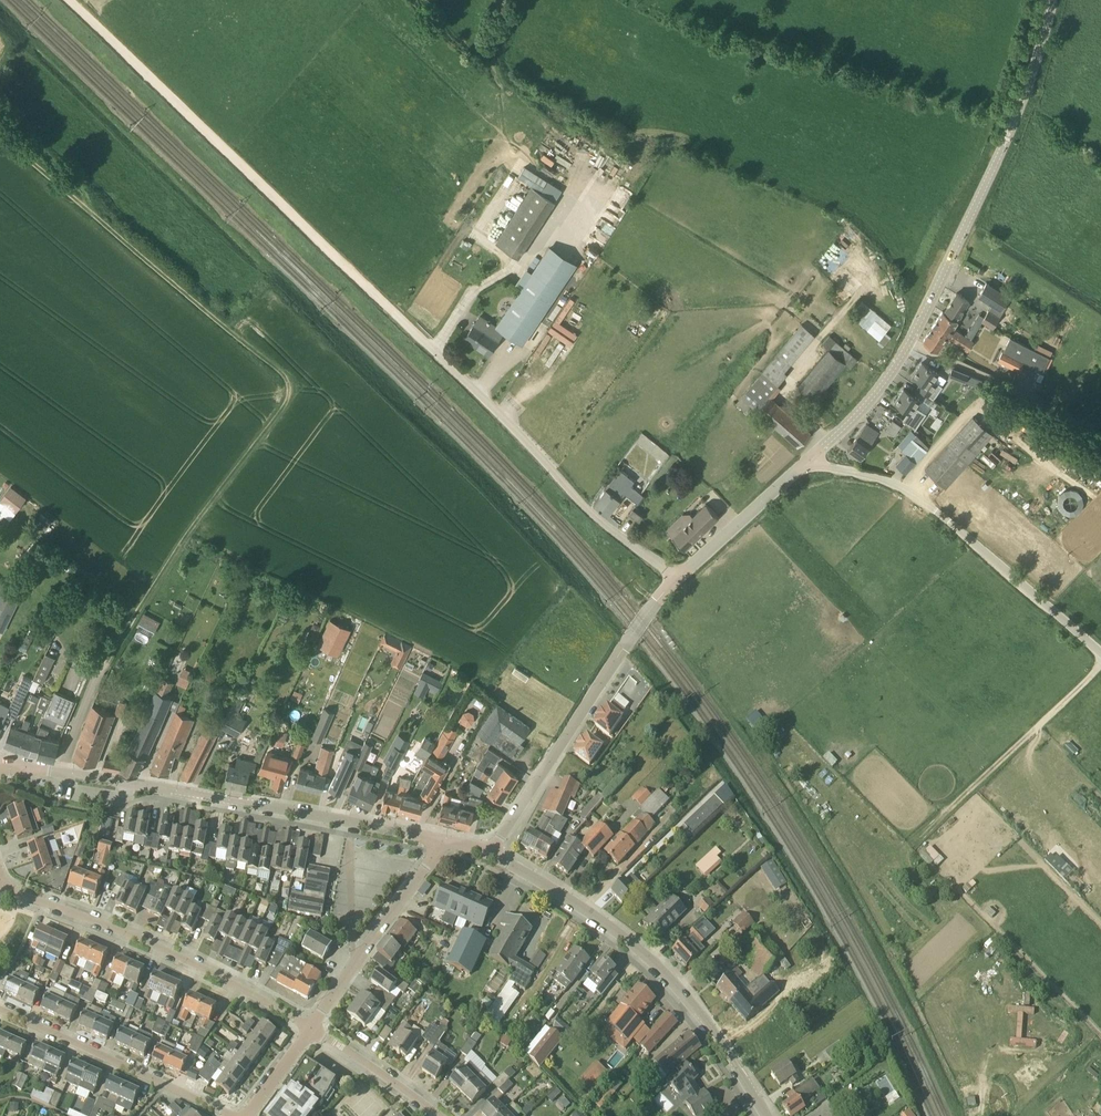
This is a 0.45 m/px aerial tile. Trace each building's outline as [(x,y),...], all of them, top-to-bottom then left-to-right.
[(547,180),(525,166),(519,176),(540,191),(547,180)] [(555,200),(562,190),(547,180),(540,191),(555,200)] [(522,344),(575,265),(550,248),(533,272),(529,279),(523,288),(497,327),(480,316),(475,324),(475,323),(465,338),(489,354),(499,339),(504,332),(522,344)] [(1009,297),(987,282),(978,296),(1001,310),(1009,297)] [(957,320),(969,301),(957,293),(944,312),(943,311),(938,318),(945,323),(944,325),(952,330),(953,328),(958,320),(957,320)] [(886,342),(892,335),(887,332),(893,323),(864,301),(852,317),(886,342)] [(578,303),(540,359),(563,375),(601,318),(578,303)] [(960,330),(973,337),(983,321),(993,327),(1000,317),(977,303),(960,330)] [(638,313),(646,320),(650,316),(642,309),(638,313)] [(974,341),(953,328),(952,330),(944,325),(945,323),(938,318),(923,341),(939,350),(947,337),(968,351),(974,341)] [(781,387),(778,385),(788,374),(785,371),(815,335),(802,324),(741,397),(742,398),(737,404),(748,414),(754,407),(757,410),(798,446),(811,432),(772,397),(781,387)] [(814,400),(821,392),(845,364),(845,363),(852,355),(829,335),(822,344),(829,349),(798,386),(814,400)] [(1009,339),(998,360),(1018,370),(1029,350),(1009,339)] [(922,382),(919,387),(918,387),(934,398),(942,386),(934,380),(939,373),(922,362),(913,376),(922,382)] [(950,376),(965,382),(968,375),(953,368),(950,376)] [(909,412),(903,421),(914,432),(926,414),(916,407),(921,400),(904,389),(895,402),(909,412)] [(945,487),(981,448),(993,435),(973,417),(926,470),(945,487)] [(894,437),(902,427),(893,420),(885,429),(894,437)] [(860,459),(879,433),(866,424),(848,450),(860,459)] [(917,435),(913,438),(912,438),(902,450),(917,463),(927,451),(926,450),(929,447),(917,435)] [(632,484),(631,485),(627,482),(631,477),(622,469),(612,481),(594,504),(608,515),(625,493),(638,503),(645,494),(632,484)] [(1,518),(8,508),(15,512),(26,497),(26,496),(11,485),(0,501),(0,517),(1,518)] [(1080,499),(1081,493),(1062,488),(1059,502),(1070,505),(1068,510),(1076,512),(1080,499)] [(685,549),(700,535),(718,517),(719,517),(706,503),(672,537),(685,550),(685,549)] [(633,508),(629,513),(629,514),(639,520),(643,515),(633,508)] [(0,589),(0,630),(4,632),(20,598),(0,589)] [(137,625),(153,634),(160,620),(144,612),(137,625)] [(330,617),(318,644),(339,654),(352,627),(330,617)] [(40,621),(32,633),(49,643),(56,631),(40,621)] [(34,635),(27,632),(21,645),(27,648),(34,635)] [(404,659),(411,644),(386,632),(383,637),(403,647),(399,656),(404,659)] [(45,653),(33,678),(38,680),(43,683),(55,658),(45,653)] [(190,678),(193,672),(184,668),(181,674),(176,683),(186,688),(190,678)] [(1,726),(7,714),(15,718),(29,688),(33,681),(24,676),(14,695),(15,696),(9,710),(2,706),(0,710),(0,727),(1,726)] [(630,676),(622,688),(631,694),(639,682),(630,676)] [(168,706),(171,698),(168,696),(174,683),(163,677),(151,704),(142,722),(129,750),(146,756),(168,706)] [(404,707),(410,694),(404,691),(408,680),(399,677),(389,701),(404,707)] [(415,692),(424,696),(429,686),(420,681),(415,692)] [(47,709),(45,715),(51,717),(67,724),(67,723),(70,716),(77,701),(55,691),(52,699),(52,698),(47,709)] [(43,694),(38,705),(47,709),(52,698),(43,694)] [(615,702),(626,709),(630,703),(619,696),(615,702)] [(221,726),(238,736),(247,719),(237,714),(243,701),(236,697),(221,726)] [(151,704),(141,699),(133,718),(142,722),(151,704)] [(172,699),(171,708),(178,709),(179,700),(172,699)] [(622,719),(620,718),(625,711),(612,703),(608,709),(603,715),(599,712),(595,718),(599,721),(595,727),(610,737),(622,719)] [(520,741),(530,727),(498,704),(479,732),(478,731),(466,752),(480,760),(490,744),(482,739),(484,736),(516,757),(525,744),(520,741)] [(83,731),(74,757),(95,764),(115,715),(92,706),(83,731)] [(322,741),(335,712),(325,708),(312,737),(322,741)] [(467,725),(472,724),(475,719),(474,713),(469,710),(463,712),(460,717),(462,723),(467,725)] [(158,752),(159,752),(151,769),(151,770),(170,773),(175,755),(179,756),(189,731),(194,719),(177,711),(163,741),(158,752)] [(45,715),(42,721),(48,723),(51,717),(45,715)] [(18,728),(11,726),(4,745),(29,754),(38,756),(42,737),(46,737),(49,729),(40,725),(36,735),(27,731),(30,720),(25,718),(22,726),(19,725),(18,728)] [(370,730),(374,722),(368,719),(364,728),(370,730)] [(194,778),(219,728),(207,723),(181,776),(194,778)] [(447,725),(433,750),(444,756),(458,731),(447,725)] [(284,740),(288,731),(278,727),(274,736),(284,740)] [(610,737),(595,727),(584,744),(579,741),(575,747),(578,749),(579,751),(575,757),(590,766),(602,748),(610,737)] [(425,760),(428,755),(437,741),(425,735),(414,753),(425,759),(425,760)] [(261,757),(269,740),(262,736),(258,744),(260,745),(255,758),(260,761),(261,757)] [(60,741),(46,737),(42,737),(38,756),(55,760),(60,741)] [(300,756),(305,743),(298,740),(293,754),(300,756)] [(359,755),(355,765),(360,768),(347,795),(348,796),(349,795),(357,799),(367,776),(369,772),(373,764),(366,761),(373,745),(365,741),(359,755)] [(396,766),(404,750),(395,745),(387,761),(396,766)] [(322,746),(314,772),(300,768),(296,785),(322,792),(333,749),(322,746)] [(500,756),(501,755),(488,747),(483,755),(484,755),(490,759),(496,763),(500,756)] [(146,756),(129,750),(120,771),(138,774),(146,756)] [(359,755),(348,750),(330,787),(341,792),(355,765),(359,755)] [(283,788),(285,778),(292,759),(268,752),(259,771),(276,776),(273,785),(283,788)] [(119,771),(125,755),(118,753),(116,760),(107,758),(102,768),(119,771)] [(448,767),(438,761),(428,755),(425,760),(425,759),(422,764),(426,767),(415,786),(411,793),(405,792),(404,791),(399,808),(420,814),(424,798),(429,799),(448,767)] [(257,763),(246,760),(237,757),(235,764),(229,763),(225,782),(246,787),(250,772),(254,773),(257,763)] [(497,780),(510,788),(518,776),(499,763),(491,775),(497,780)] [(380,783),(373,780),(379,767),(373,764),(369,772),(367,776),(357,799),(370,805),(371,806),(378,790),(377,790),(380,783)] [(486,780),(489,775),(484,771),(480,776),(486,780)] [(405,792),(410,786),(411,779),(402,776),(400,784),(398,791),(387,788),(382,805),(390,808),(391,806),(399,808),(404,791),(405,792)] [(565,778),(559,793),(571,798),(575,799),(580,784),(565,778)] [(501,801),(510,788),(497,780),(489,792),(501,801)] [(479,795),(484,788),(471,781),(467,788),(479,795)] [(670,789),(666,786),(662,790),(666,794),(670,789)] [(555,804),(554,804),(559,793),(552,790),(543,811),(547,813),(544,819),(545,819),(536,834),(531,831),(522,847),(530,851),(530,852),(534,854),(556,816),(550,814),(555,804)] [(654,825),(650,821),(670,801),(659,790),(652,797),(642,808),(639,811),(632,819),(634,821),(605,853),(619,865),(648,833),(647,833),(654,825)] [(579,816),(585,821),(604,797),(598,792),(579,816)] [(462,799),(452,796),(452,795),(446,793),(444,802),(443,801),(439,818),(456,822),(460,806),(462,799)] [(547,861),(561,836),(556,833),(564,819),(562,819),(571,798),(559,793),(554,804),(555,804),(550,814),(556,816),(534,854),(538,856),(547,861)] [(693,835),(724,805),(715,796),(684,826),(693,835)] [(480,813),(483,803),(483,800),(470,797),(469,801),(462,799),(460,806),(456,822),(469,826),(473,812),(480,813)] [(31,810),(25,813),(23,807),(9,812),(13,826),(34,819),(31,810)] [(185,811),(184,818),(190,819),(192,812),(185,811)] [(135,838),(139,816),(128,814),(125,830),(119,829),(116,843),(123,844),(125,835),(135,838)] [(45,821),(43,816),(36,818),(38,824),(39,824),(45,822),(45,821)] [(151,850),(154,835),(148,834),(151,818),(139,816),(135,838),(146,840),(144,848),(151,850)] [(99,835),(109,838),(114,820),(103,818),(99,835)] [(190,819),(184,818),(182,824),(186,825),(180,853),(191,855),(195,834),(188,832),(190,819)] [(32,834),(39,831),(34,819),(13,826),(18,840),(33,835),(32,834)] [(175,821),(164,819),(160,837),(154,835),(151,850),(158,851),(160,840),(171,842),(173,829),(175,821)] [(169,851),(180,853),(186,825),(182,824),(181,831),(173,829),(171,842),(169,851)] [(594,858),(613,837),(599,824),(580,845),(570,839),(553,865),(568,875),(585,850),(594,858)] [(208,863),(209,858),(212,844),(205,843),(209,827),(197,825),(195,834),(191,855),(202,857),(201,861),(208,863)] [(47,828),(41,830),(43,836),(55,832),(53,826),(47,828)] [(245,843),(248,830),(241,828),(240,835),(243,836),(237,864),(249,866),(252,849),(253,845),(245,843)] [(77,838),(74,829),(68,831),(70,840),(77,838)] [(228,853),(231,840),(232,832),(221,830),(218,845),(212,844),(209,858),(216,860),(218,851),(228,853)] [(285,837),(292,838),(293,832),(287,830),(285,837)] [(236,870),(237,864),(243,836),(240,835),(238,842),(231,840),(228,853),(225,868),(227,871),(234,872),(236,870)] [(267,852),(269,838),(262,837),(261,844),(264,844),(259,873),(258,879),(269,881),(271,870),(274,853),(267,852)] [(293,875),(294,871),(297,853),(289,852),(292,838),(285,837),(284,844),(288,844),(282,873),(293,875)] [(316,838),(309,837),(307,844),(299,842),(297,853),(294,871),(305,874),(309,855),(321,858),(324,842),(316,841),(316,838)] [(55,839),(50,841),(53,853),(59,852),(55,839)] [(33,861),(53,855),(49,842),(44,844),(43,842),(29,848),(33,861)] [(82,860),(87,846),(80,843),(75,858),(82,860)] [(102,853),(110,856),(113,847),(101,843),(98,853),(102,854),(102,853)] [(248,870),(259,873),(264,844),(261,844),(260,851),(252,849),(249,866),(248,870)] [(275,849),(274,853),(271,870),(282,873),(288,844),(284,844),(283,850),(275,849)] [(930,846),(925,851),(939,864),(944,859),(930,846)] [(718,856),(722,853),(717,847),(696,864),(706,877),(723,862),(718,856)] [(65,857),(64,851),(53,855),(33,861),(38,876),(62,868),(59,859),(65,857)] [(1053,851),(1045,859),(1065,879),(1073,872),(1053,851)] [(111,856),(110,856),(102,853),(102,854),(98,866),(106,869),(111,856)] [(772,861),(761,868),(764,873),(776,866),(772,861)] [(82,892),(89,876),(81,873),(84,865),(78,863),(69,887),(82,892)] [(321,917),(325,899),(331,871),(309,866),(304,895),(292,892),(288,911),(321,917)] [(90,872),(89,876),(82,892),(96,898),(105,873),(100,871),(98,875),(90,872)] [(126,909),(137,885),(128,881),(129,877),(123,874),(117,887),(123,890),(116,904),(126,909)] [(625,882),(624,882),(612,893),(623,904),(635,893),(642,886),(636,880),(632,875),(625,882)] [(151,898),(157,885),(151,882),(148,888),(138,883),(137,885),(126,909),(137,914),(146,895),(151,898)] [(968,884),(963,889),(967,894),(972,889),(969,885),(968,884)] [(165,886),(164,888),(157,885),(151,898),(157,901),(151,913),(162,918),(165,910),(175,891),(165,886)] [(458,917),(468,894),(461,890),(459,895),(442,887),(433,907),(457,917),(458,917)] [(695,903),(680,888),(643,925),(658,940),(695,903)] [(173,921),(185,895),(175,891),(165,910),(173,914),(167,926),(173,929),(176,923),(173,921)] [(471,895),(469,894),(468,894),(458,917),(457,917),(481,928),(482,929),(493,904),(492,904),(476,897),(471,895)] [(195,900),(185,895),(173,921),(176,923),(179,916),(186,920),(191,908),(195,900)] [(698,906),(705,913),(714,905),(707,898),(698,906)] [(205,921),(211,908),(205,905),(201,913),(191,908),(186,920),(182,928),(193,933),(199,918),(205,921)] [(267,913),(275,917),(278,910),(270,907),(267,913)] [(228,915),(211,908),(205,921),(211,923),(204,938),(215,943),(218,935),(228,915)] [(744,934),(754,924),(743,913),(733,923),(744,934)] [(500,964),(523,924),(506,914),(501,924),(508,929),(490,959),(500,964)] [(225,946),(237,920),(228,915),(218,935),(226,938),(220,951),(226,954),(229,947),(225,946)] [(239,944),(248,924),(237,920),(225,946),(229,947),(232,941),(239,944)] [(402,921),(390,937),(404,948),(417,932),(402,921)] [(246,955),(258,929),(248,924),(239,944),(246,948),(240,960),(246,963),(249,957),(246,955)] [(521,963),(515,960),(532,929),(523,924),(500,964),(510,969),(516,972),(521,963)] [(170,935),(173,929),(167,926),(164,932),(170,935)] [(708,938),(707,938),(697,927),(689,934),(692,936),(685,942),(673,952),(687,967),(705,950),(700,945),(708,938)] [(46,954),(55,935),(41,928),(32,947),(38,950),(37,952),(45,956),(46,954)] [(269,934),(258,929),(246,955),(249,957),(252,951),(259,954),(265,942),(267,938),(269,934)] [(778,963),(784,958),(756,929),(732,950),(741,959),(742,958),(760,979),(778,963)] [(465,932),(449,966),(470,976),(486,942),(465,932)] [(333,945),(328,943),(311,933),(302,949),(324,961),(333,945)] [(59,960),(63,951),(68,940),(55,935),(46,954),(59,960)] [(273,952),(285,957),(286,955),(293,945),(275,937),(273,941),(267,938),(265,942),(259,954),(255,962),(266,967),(273,952)] [(379,954),(373,960),(373,961),(384,970),(386,967),(391,971),(396,964),(393,962),(402,952),(387,940),(377,953),(379,954)] [(88,964),(95,948),(82,942),(71,966),(77,968),(80,960),(88,964)] [(95,948),(88,964),(96,967),(92,975),(98,978),(108,954),(95,948)] [(530,964),(540,969),(547,955),(537,950),(530,964)] [(575,950),(553,980),(567,990),(589,961),(575,950)] [(223,960),(226,954),(220,951),(217,957),(223,960)] [(308,967),(291,958),(286,955),(285,957),(270,979),(277,982),(294,992),(293,992),(308,1000),(322,975),(308,967)] [(39,967),(42,961),(35,958),(32,964),(39,967)] [(125,980),(132,964),(119,958),(108,982),(113,985),(117,976),(125,980)] [(244,969),(246,963),(240,960),(237,966),(244,969)] [(597,993),(602,997),(612,985),(607,981),(615,970),(603,960),(591,975),(588,980),(600,990),(597,993)] [(52,973),(59,976),(65,964),(58,961),(52,973)] [(521,963),(516,972),(511,980),(525,987),(535,971),(521,963)] [(132,964),(125,980),(133,983),(129,992),(134,994),(145,970),(132,964)] [(71,981),(75,971),(65,966),(60,977),(71,981)] [(38,967),(36,972),(43,975),(45,971),(45,970),(43,969),(39,968),(38,967)] [(731,1004),(746,990),(737,980),(742,975),(737,970),(732,974),(717,988),(730,1004),(731,1004)] [(408,990),(409,987),(393,976),(390,979),(379,972),(372,982),(382,990),(378,996),(391,1006),(396,999),(390,995),(395,988),(404,994),(408,990)] [(14,973),(11,980),(11,979),(5,993),(19,1000),(25,986),(29,977),(21,973),(19,976),(14,973)] [(50,980),(56,983),(59,976),(53,974),(50,980)] [(162,996),(169,980),(155,974),(145,999),(150,1001),(154,993),(162,996)] [(97,993),(102,983),(96,980),(91,990),(97,993)] [(169,980),(162,996),(169,1000),(166,1008),(171,1011),(182,986),(169,980)] [(88,996),(90,990),(71,982),(69,988),(80,993),(88,996)] [(409,987),(408,990),(416,995),(421,988),(414,982),(413,982),(409,987)] [(104,996),(105,996),(109,986),(102,983),(97,993),(104,996)] [(25,986),(19,1000),(34,1006),(40,993),(39,993),(42,986),(37,984),(34,990),(25,986)] [(68,990),(56,985),(54,990),(52,989),(48,997),(48,996),(42,1010),(56,1016),(62,1003),(65,997),(68,990)] [(520,996),(512,990),(507,986),(485,1015),(499,1025),(520,996)] [(644,1025),(638,1020),(655,1000),(639,986),(607,1024),(629,1043),(644,1025)] [(97,993),(91,990),(90,990),(88,996),(95,999),(106,1004),(109,998),(105,996),(104,996),(97,993)] [(757,996),(754,998),(746,990),(731,1004),(730,1004),(746,1022),(761,1010),(765,1005),(757,996)] [(391,1006),(378,996),(373,1002),(363,994),(355,1005),(373,1018),(379,1009),(386,1014),(391,1006)] [(126,1006),(134,1010),(138,999),(131,995),(126,1006)] [(197,1017),(204,1001),(190,995),(180,1019),(185,1022),(189,1013),(197,1017)] [(79,1003),(74,1001),(65,997),(62,1003),(56,1016),(70,1023),(77,1010),(76,1010),(79,1003)] [(205,1020),(201,1029),(197,1037),(204,1040),(210,1032),(207,1030),(217,1007),(204,1001),(197,1017),(205,1020)] [(117,1002),(115,1009),(123,1013),(126,1006),(117,1002)] [(93,1034),(102,1014),(103,1012),(89,1005),(85,1014),(85,1013),(78,1027),(93,1034)] [(366,1028),(373,1018),(355,1005),(348,1015),(366,1028)] [(127,1007),(123,1017),(129,1020),(134,1010),(127,1007)] [(657,1046),(656,1046),(680,1021),(670,1013),(647,1037),(648,1039),(643,1044),(645,1045),(634,1057),(636,1058),(631,1063),(640,1071),(644,1066),(642,1063),(657,1046)] [(116,1020),(111,1018),(102,1014),(93,1034),(108,1040),(114,1027),(113,1026),(116,1020)] [(245,1025),(251,1029),(255,1024),(249,1019),(245,1025)] [(159,1036),(165,1023),(158,1020),(152,1033),(159,1036)] [(555,1029),(565,1038),(572,1030),(561,1021),(555,1029)] [(255,1033),(268,1043),(276,1032),(263,1022),(255,1033)] [(166,1039),(172,1026),(165,1023),(159,1036),(166,1039)] [(139,1031),(131,1027),(125,1024),(122,1030),(116,1044),(130,1051),(139,1031)] [(429,1043),(439,1028),(432,1024),(425,1034),(415,1026),(413,1030),(404,1024),(390,1044),(388,1047),(394,1051),(400,1056),(401,1055),(407,1059),(418,1042),(420,1043),(423,1038),(429,1043)] [(247,1034),(251,1029),(245,1025),(241,1030),(247,1034)] [(439,1028),(429,1043),(435,1047),(431,1053),(433,1055),(422,1071),(436,1080),(447,1064),(441,1060),(448,1050),(439,1043),(448,1030),(441,1026),(439,1028)] [(393,1032),(386,1028),(379,1038),(385,1043),(393,1032)] [(563,1040),(565,1038),(555,1029),(553,1031),(552,1030),(529,1057),(542,1068),(564,1041),(563,1040)] [(153,1037),(148,1035),(139,1031),(130,1051),(145,1057),(151,1044),(150,1043),(153,1037)] [(12,1039),(0,1033),(0,1057),(3,1059),(6,1052),(12,1039)] [(261,1053),(268,1043),(255,1033),(248,1044),(261,1053)] [(468,1057),(477,1045),(482,1038),(474,1033),(461,1052),(468,1057)] [(701,1049),(689,1034),(655,1063),(667,1078),(701,1049)] [(204,1040),(197,1037),(194,1036),(189,1046),(191,1047),(189,1051),(198,1055),(204,1040)] [(6,1052),(15,1056),(12,1062),(18,1065),(21,1059),(27,1045),(12,1039),(6,1052)] [(176,1048),(168,1044),(162,1041),(159,1047),(153,1061),(167,1067),(176,1048)] [(233,1042),(230,1047),(235,1051),(239,1046),(233,1042)] [(830,1058),(843,1049),(838,1042),(825,1051),(830,1058)] [(253,1064),(261,1053),(248,1044),(240,1054),(253,1064)] [(42,1071),(51,1051),(37,1045),(31,1058),(31,1059),(28,1065),(42,1071)] [(190,1054),(185,1052),(186,1050),(177,1046),(176,1048),(167,1067),(182,1074),(188,1061),(187,1060),(190,1054)] [(223,1058),(226,1060),(245,1074),(253,1064),(240,1054),(235,1051),(230,1047),(226,1052),(228,1053),(223,1058)] [(203,1048),(198,1055),(204,1060),(210,1052),(203,1048)] [(42,1071),(51,1075),(57,1078),(59,1071),(60,1072),(66,1058),(51,1051),(42,1071)] [(237,1085),(245,1074),(226,1060),(222,1066),(217,1062),(213,1067),(219,1071),(225,1076),(237,1085)] [(596,1061),(576,1082),(591,1096),(610,1074),(596,1061)] [(79,1088),(88,1068),(74,1062),(68,1075),(65,1082),(79,1088)] [(307,1062),(289,1089),(293,1091),(289,1097),(287,1096),(270,1115),(311,1115),(310,1115),(317,1107),(319,1109),(337,1083),(307,1062)] [(219,1071),(213,1067),(208,1063),(199,1077),(210,1085),(219,1071)] [(462,1094),(481,1074),(470,1063),(451,1083),(462,1094)] [(780,1086),(789,1080),(793,1086),(800,1081),(795,1075),(796,1075),(787,1063),(772,1073),(780,1086)] [(693,1081),(698,1077),(686,1064),(667,1082),(679,1095),(681,1093),(687,1103),(686,1104),(694,1115),(702,1115),(715,1108),(705,1091),(701,1094),(693,1081)] [(79,1088),(88,1092),(94,1095),(96,1088),(97,1088),(103,1075),(88,1068),(79,1088)] [(187,1077),(196,1081),(199,1075),(190,1071),(187,1077)] [(508,1081),(509,1081),(510,1080),(504,1073),(493,1084),(499,1090),(508,1081)] [(22,1091),(28,1078),(18,1074),(13,1087),(22,1091)] [(486,1091),(480,1085),(486,1078),(481,1074),(462,1094),(472,1104),(486,1091)] [(229,1096),(237,1085),(225,1076),(217,1086),(229,1096)] [(116,1106),(115,1106),(125,1085),(111,1079),(105,1092),(102,1099),(98,1097),(95,1102),(89,1115),(97,1115),(100,1110),(102,1111),(112,1115),(116,1106)] [(820,1090),(813,1080),(795,1093),(794,1091),(787,1096),(791,1101),(783,1107),(789,1115),(794,1115),(805,1108),(802,1103),(820,1090)] [(513,1086),(509,1081),(508,1081),(499,1090),(504,1095),(513,1086)] [(619,1093),(610,1084),(593,1101),(603,1110),(619,1093)] [(115,1106),(116,1106),(130,1113),(140,1092),(125,1085),(115,1106)] [(49,1106),(55,1093),(47,1089),(44,1095),(34,1091),(31,1098),(49,1106)] [(556,1089),(553,1093),(558,1098),(561,1094),(556,1089)] [(887,1096),(890,1103),(900,1098),(897,1092),(887,1096)] [(56,1110),(62,1096),(55,1093),(49,1106),(56,1110)] [(663,1105),(668,1101),(661,1094),(656,1099),(663,1105)] [(816,1105),(826,1098),(823,1094),(813,1100),(816,1105)] [(95,1102),(88,1099),(80,1115),(89,1115),(95,1102)] [(508,1108),(503,1104),(500,1107),(495,1102),(482,1114),(484,1115),(500,1115),(508,1108)] [(500,1115),(510,1115),(518,1108),(513,1103),(508,1109),(508,1108),(500,1115)] [(521,1112),(525,1115),(527,1115),(535,1108),(531,1103),(521,1112)] [(19,1104),(10,1104),(9,1113),(18,1113),(19,1104)] [(177,1115),(181,1115),(184,1113),(174,1104),(169,1109),(174,1113),(177,1115)]
